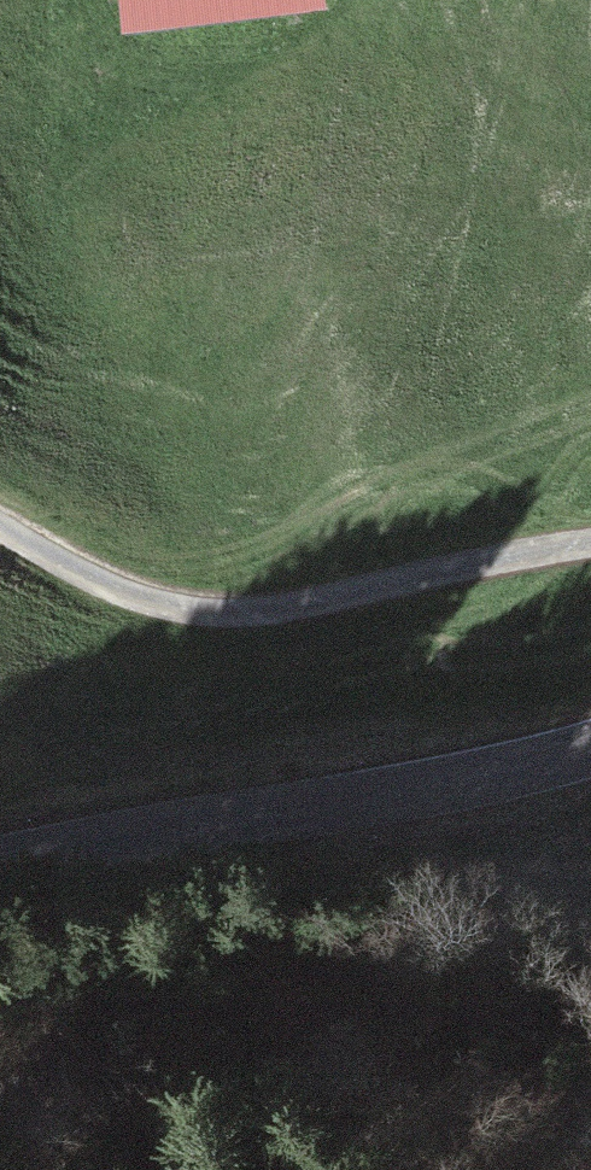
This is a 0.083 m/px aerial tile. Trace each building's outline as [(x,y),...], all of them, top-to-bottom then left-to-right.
[(113,29),(311,4),(311,0),(109,0),(113,29)]
